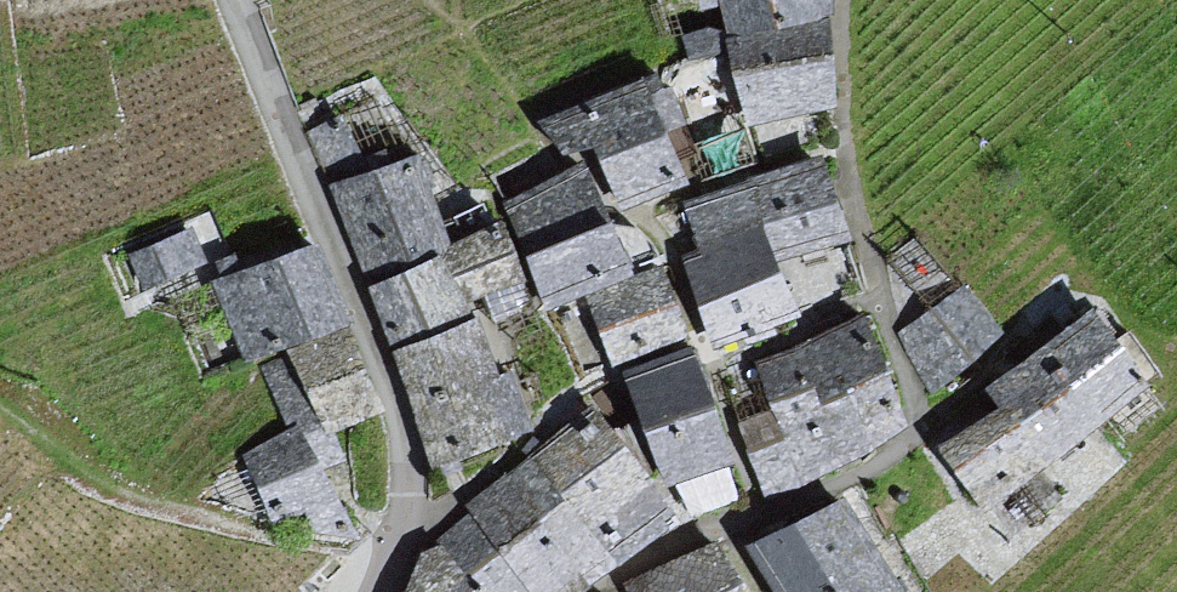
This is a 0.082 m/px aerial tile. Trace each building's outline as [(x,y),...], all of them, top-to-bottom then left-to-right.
[(752,117),(764,114),(830,100),(825,0),(731,0),(752,117)] [(685,182),(642,83),(543,122),(563,152),(595,141),(599,149),(605,164),(623,207),(685,182)] [(376,172),(333,187),(374,288),(450,249),(414,160),(376,172)] [(823,160),(689,205),(708,254),(688,261),(701,294),(719,342),(793,315),(768,255),(796,249),(844,240),(823,160)] [(508,206),(526,248),(553,304),(632,272),(624,253),(584,166),(508,206)] [(129,251),(143,286),(206,260),(191,225),(129,251)] [(522,281),(501,225),(450,249),(470,301),(481,297),(501,289),(522,281)] [(284,344),(348,320),(315,248),(230,277),(215,282),(242,360),(284,344)] [(476,315),(470,301),(450,249),(374,288),(395,346),(476,315)] [(590,301),(597,319),(614,362),(686,335),(662,273),(590,301)] [(965,291),(904,335),(933,387),(956,368),(1000,332),(965,291)] [(476,315),(395,346),(402,364),(436,459),(448,455),(532,426),(513,379),(498,383),(476,315)] [(1053,456),(1140,382),(1093,319),(1076,332),(1011,378),(992,391),(1008,411),(1053,456)] [(382,410),(348,320),(284,344),(288,353),(325,429),(332,426),(382,410)] [(810,345),(762,365),(780,411),(744,429),(764,493),(801,483),(831,466),(876,439),(905,422),(867,321),(810,345)] [(345,456),(332,426),(325,429),(288,353),(259,366),(286,429),(297,423),(321,468),(345,456)] [(692,353),(629,378),(668,481),(711,464),(732,456),(692,353)] [(982,507),(1053,456),(1008,411),(942,448),(982,507)] [(535,460),(618,562),(681,514),(592,413),(574,428),(535,460)] [(321,468),(297,423),(286,429),(242,454),(269,516),(301,504),(315,534),(359,538),(321,468)] [(511,477),(586,587),(589,585),(618,562),(535,460),(511,477)] [(485,591),(578,591),(583,589),(586,587),(511,477),(492,490),(472,504),(480,519),(446,540),(485,591)] [(755,549),(784,591),(898,591),(842,504),(789,531),(755,549)] [(411,591),(485,591),(446,540),(424,554),(413,586),(411,591)] [(715,546),(667,570),(630,589),(632,591),(748,591),(715,546)]
